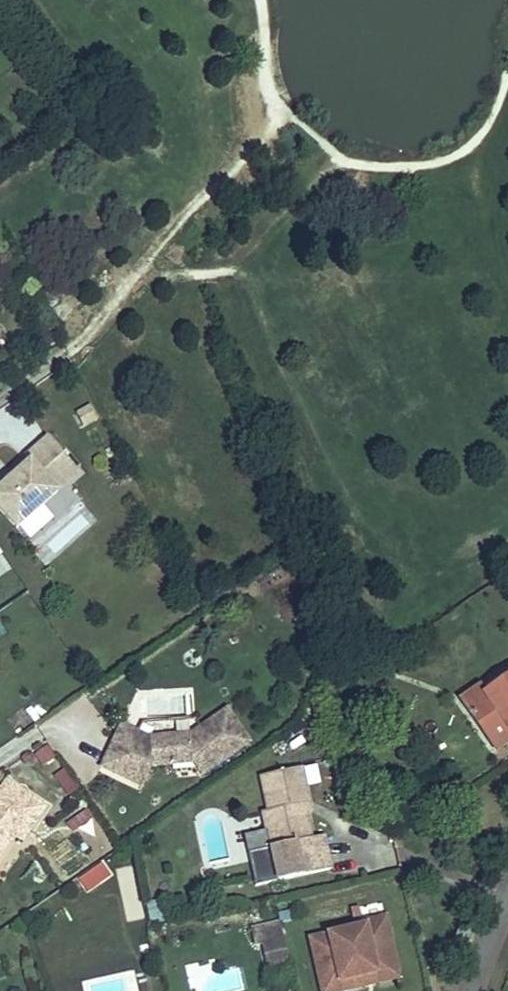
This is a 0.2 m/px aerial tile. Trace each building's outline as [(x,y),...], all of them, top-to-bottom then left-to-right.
[(0,268),(0,269),(0,288),(13,291),(18,273),(0,268)] [(97,419),(90,406),(78,413),(85,426),(97,419)] [(47,438),(25,457),(29,461),(0,487),(0,511),(16,529),(57,492),(50,484),(61,475),(68,483),(78,473),(47,438)] [(57,492),(68,483),(61,475),(50,484),(57,492)] [(485,736),(503,723),(507,730),(507,678),(485,694),(480,686),(460,700),(485,736)] [(138,732),(129,751),(113,743),(101,768),(130,781),(135,771),(145,776),(150,766),(192,763),(201,776),(249,742),(226,710),(190,735),(149,738),(138,732)] [(485,736),(496,750),(507,742),(507,730),(503,723),(485,736)] [(138,732),(121,725),(113,743),(129,751),(138,732)] [(255,886),(331,869),(324,836),(311,839),(306,814),(304,804),(309,803),(302,768),(260,777),(268,811),(262,812),(266,831),(270,848),(248,853),(255,886)] [(130,781),(140,786),(145,776),(135,771),(130,781)] [(6,830),(13,835),(22,840),(44,807),(6,781),(0,791),(0,840),(6,830)] [(6,830),(0,840),(0,855),(13,835),(6,830)] [(244,835),(248,853),(270,848),(266,831),(244,835)] [(166,905),(147,910),(151,925),(170,920),(166,905)] [(385,918),(363,923),(364,927),(310,940),(322,990),(342,990),(340,981),(396,968),(385,918)] [(289,962),(280,922),(251,928),(256,946),(264,944),(270,967),(289,962)] [(470,928),(460,925),(453,942),(463,946),(470,928)] [(398,978),(396,968),(340,981),(342,990),(398,978)]
